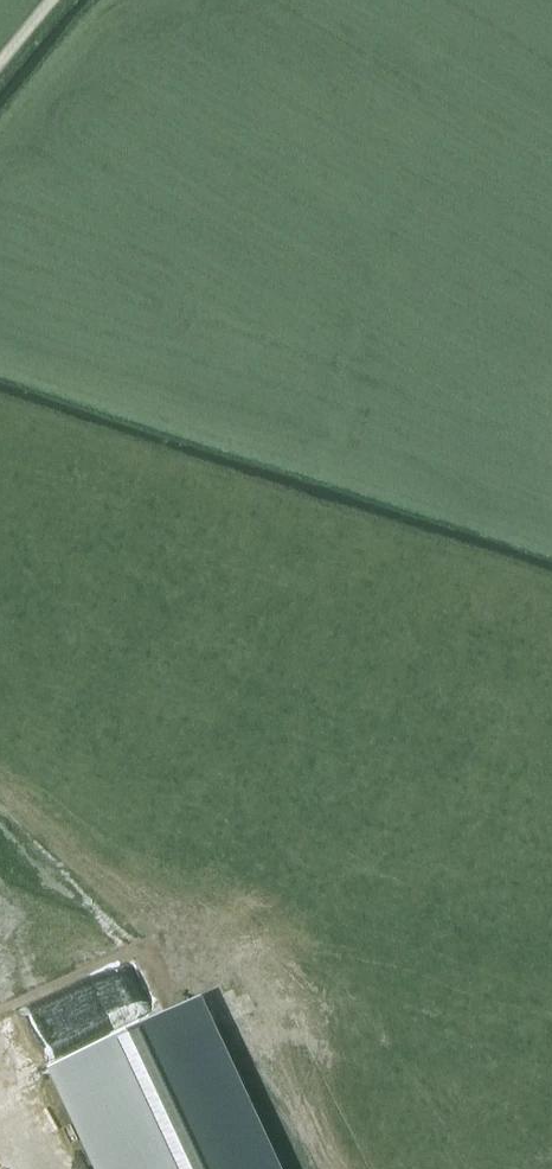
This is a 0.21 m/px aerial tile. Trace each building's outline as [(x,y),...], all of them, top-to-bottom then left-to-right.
[(192,999),(51,1065),(99,1168),(273,1168),(192,999)]
